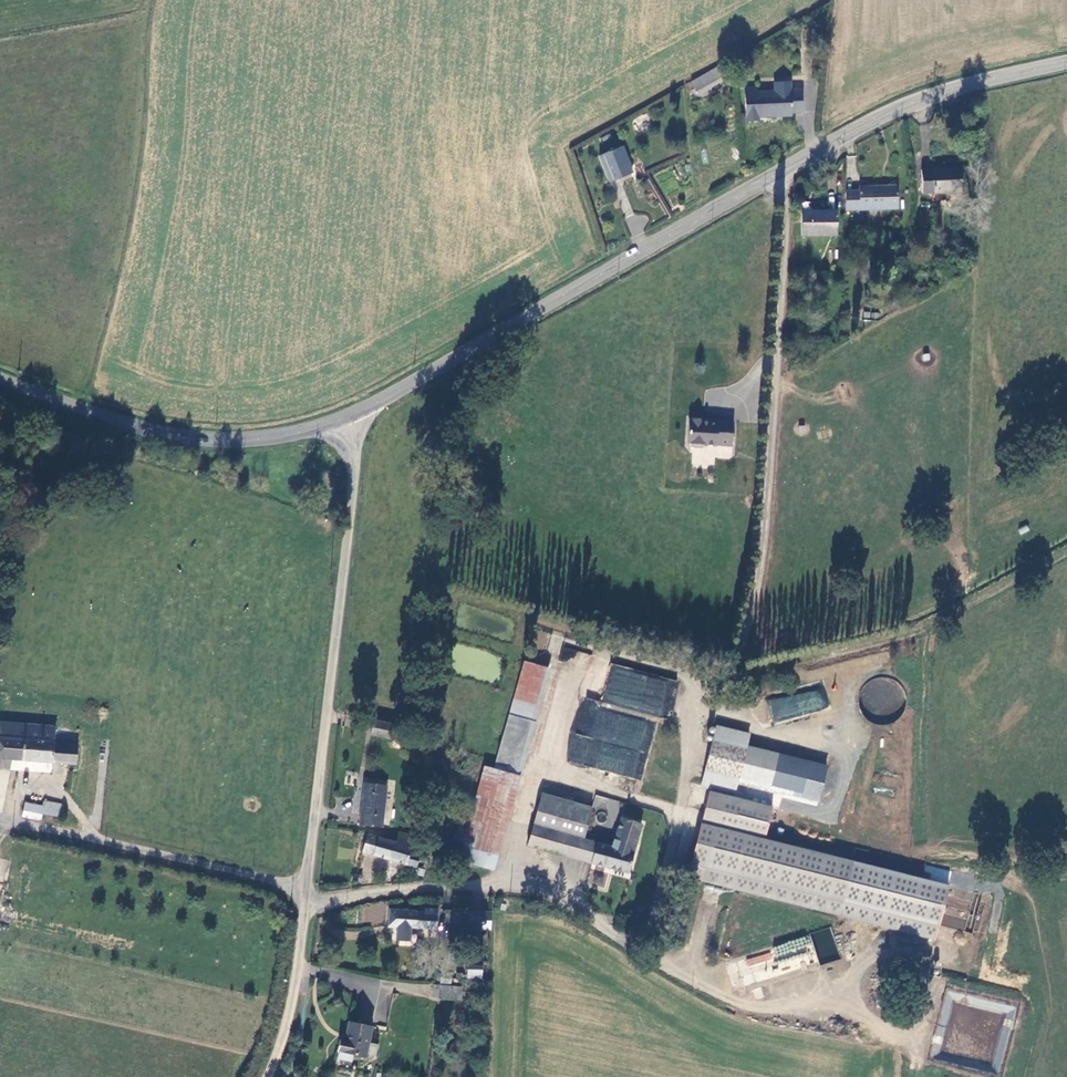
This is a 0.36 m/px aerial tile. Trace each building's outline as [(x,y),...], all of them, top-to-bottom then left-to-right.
[(695,95),(714,85),(709,75),(690,86),(695,95)] [(757,94),(757,90),(745,91),(746,123),(759,122),(758,118),(792,117),(792,112),(802,112),(801,91),(757,94)] [(611,186),(631,178),(621,152),(600,160),(611,186)] [(923,194),(963,190),(961,168),(921,170),(923,194)] [(898,208),(898,186),(859,185),(859,191),(846,190),(846,209),(898,208)] [(836,234),(836,211),(813,211),(813,213),(803,213),(803,234),(836,234)] [(806,358),(807,351),(794,350),(793,357),(806,358)] [(718,419),(704,418),(704,417),(690,417),(689,442),(692,442),(692,443),(694,446),(703,446),(706,444),(706,442),(733,444),(734,419),(718,418),(718,419)] [(537,648),(547,649),(549,633),(539,632),(537,648)] [(520,758),(544,668),(522,661),(498,748),(520,758)] [(580,697),(565,762),(642,780),(656,718),(669,721),(678,681),(610,665),(602,702),(580,697)] [(768,702),(774,723),(829,709),(823,687),(768,702)] [(80,739),(56,737),(56,726),(57,722),(2,718),(0,731),(0,767),(12,768),(13,758),(79,759),(80,739)] [(399,736),(400,723),(375,718),(372,731),(399,736)] [(415,739),(417,722),(401,720),(400,723),(399,736),(415,739)] [(809,791),(816,766),(752,748),(756,732),(724,723),(708,783),(717,785),(772,800),(777,783),(809,791)] [(496,852),(520,758),(498,748),(493,767),(485,765),(471,820),(465,844),(496,852)] [(12,768),(0,767),(0,813),(7,813),(12,768)] [(381,828),(387,787),(365,784),(359,825),(381,828)] [(779,805),(716,788),(693,873),(939,940),(954,886),(771,836),(779,805)] [(592,807),(606,810),(609,798),(595,795),(592,807)] [(563,804),(543,798),(536,822),(549,826),(556,831),(584,838),(592,808),(565,800),(563,804)] [(65,816),(67,803),(47,800),(47,805),(27,802),(25,817),(44,821),(45,813),(65,816)] [(593,861),(630,872),(644,822),(623,817),(612,844),(600,842),(593,861)] [(465,844),(471,820),(463,818),(457,842),(465,844)] [(593,861),(600,842),(584,838),(556,831),(549,826),(536,822),(529,845),(593,861)] [(412,851),(417,832),(400,829),(397,841),(368,836),(365,852),(417,864),(419,852),(412,851)] [(492,865),(496,852),(465,844),(461,857),(492,865)] [(439,929),(440,915),(419,914),(419,911),(392,910),(392,928),(399,928),(398,942),(412,943),(412,927),(439,929)] [(625,917),(623,925),(640,928),(642,920),(625,917)] [(345,928),(345,938),(372,938),(372,928),(345,928)] [(749,989),(823,963),(813,932),(729,960),(739,987),(748,985),(749,989)] [(467,968),(467,978),(482,979),(483,969),(467,968)] [(458,1002),(458,994),(444,993),(443,1001),(458,1002)] [(369,1059),(375,1029),(351,1023),(347,1042),(342,1041),(340,1053),(369,1059)]
